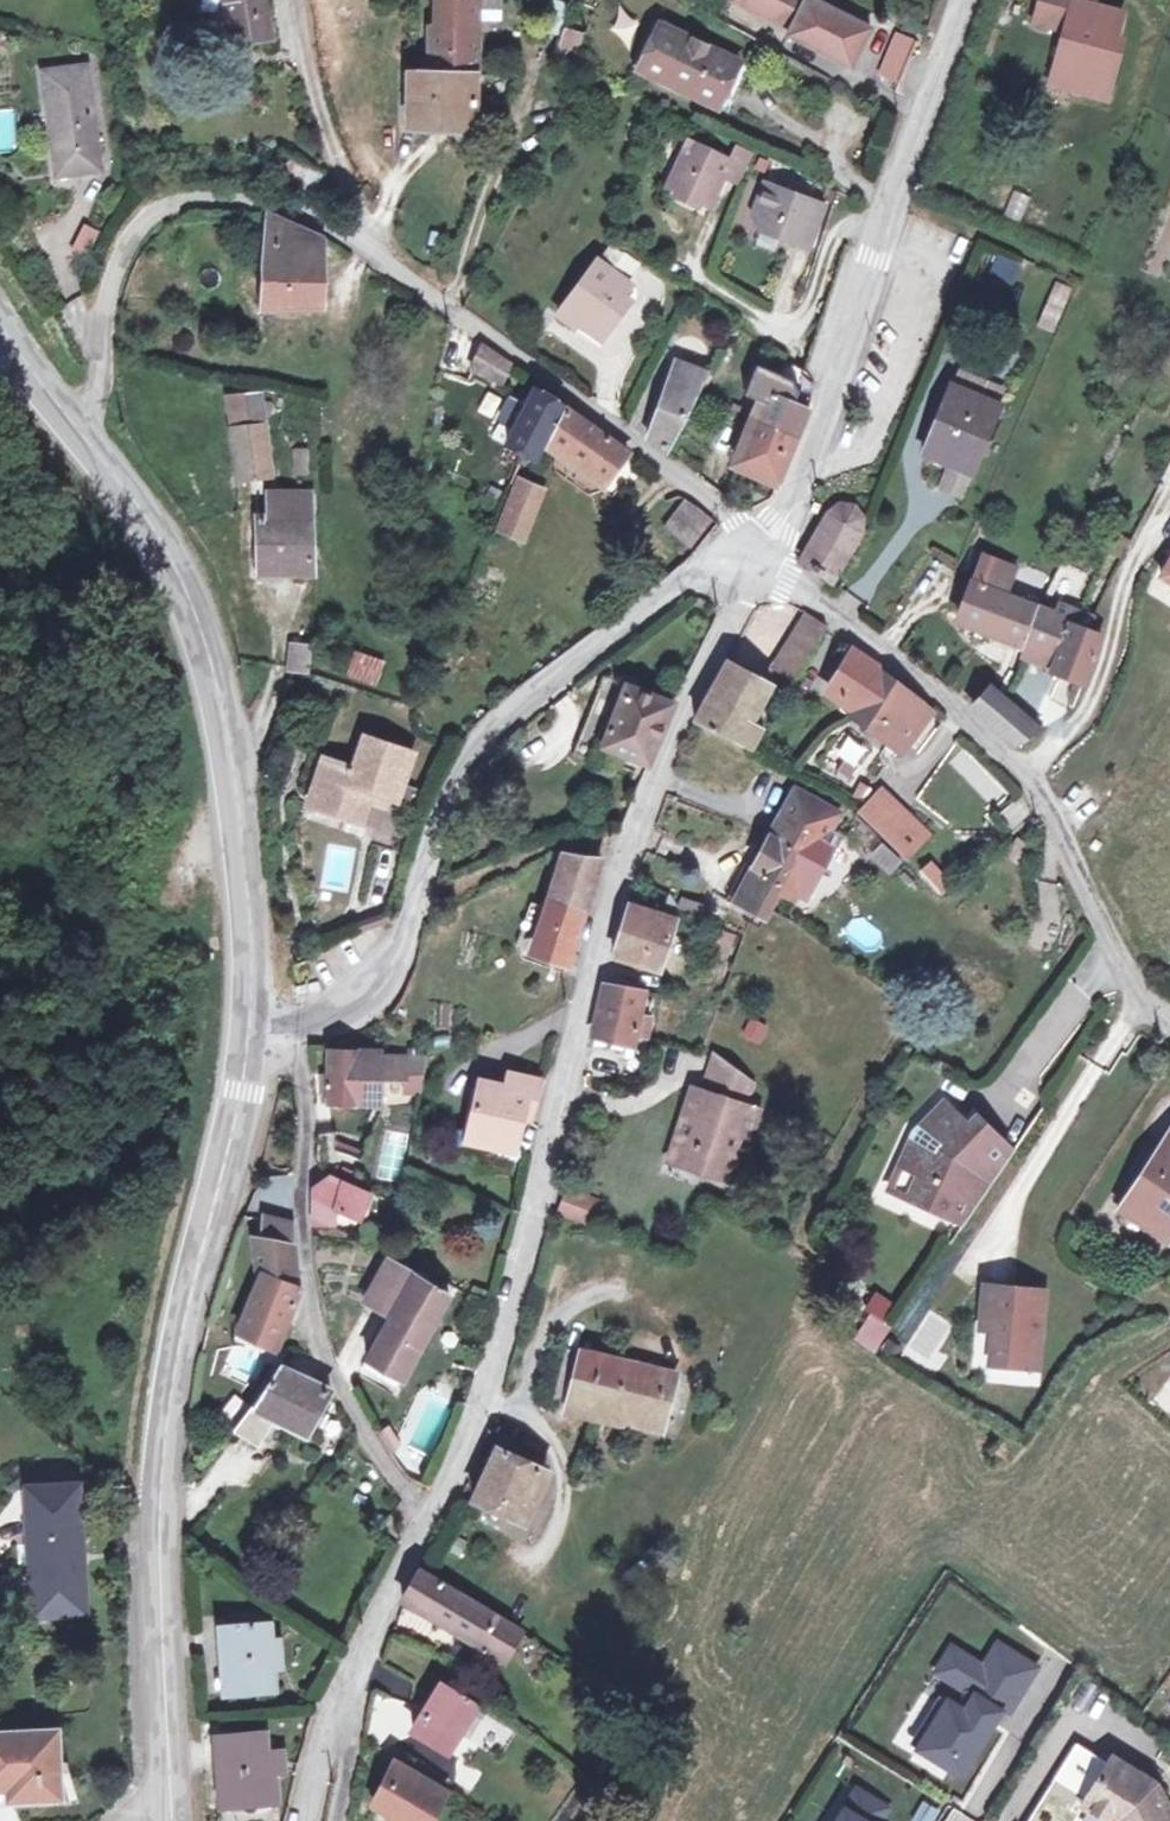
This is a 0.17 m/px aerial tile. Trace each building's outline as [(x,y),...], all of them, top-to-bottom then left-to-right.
[(265,43),(255,0),(211,0),(225,52),(265,43)] [(425,77),(466,79),(468,37),(465,37),(466,26),(469,26),(469,20),(469,0),(430,0),(429,25),(431,25),(431,30),(424,30),(425,77)] [(469,20),(493,20),(493,0),(469,0),(469,20)] [(752,10),(757,0),(737,0),(737,2),(752,10)] [(752,10),(798,32),(796,37),(860,68),(879,28),(821,0),(757,0),(752,10)] [(1117,98),(1129,58),(1121,55),(1131,16),(1102,7),(1104,0),(1049,0),(1043,22),(1076,33),(1063,83),(1117,98)] [(641,71),(720,108),(741,64),(664,24),(641,71)] [(893,77),(910,41),(895,34),(878,70),(893,77)] [(567,71),(576,41),(557,35),(548,66),(567,71)] [(98,170),(78,67),(33,75),(54,179),(98,170)] [(466,79),(425,77),(403,76),(399,129),(463,133),(466,79)] [(0,109),(0,151),(16,151),(14,108),(0,109)] [(740,186),(756,153),(738,145),(730,160),(689,141),(668,186),(708,206),(723,177),(740,186)] [(811,249),(827,207),(767,185),(755,216),(762,228),(766,232),(811,249)] [(326,297),(324,234),(305,224),(283,214),(270,209),(265,247),(271,299),(326,297)] [(84,222),(71,248),(88,256),(100,230),(84,222)] [(624,282),(634,267),(607,252),(599,265),(596,264),(560,315),(575,326),(581,320),(604,338),(629,304),(621,298),(629,287),(624,282)] [(1160,276),(1169,280),(1169,252),(1160,276)] [(1064,283),(1037,349),(1048,353),(1075,288),(1064,283)] [(458,359),(473,370),(486,342),(471,334),(458,359)] [(495,385),(512,360),(486,342),(473,370),(495,385)] [(788,365),(782,380),(803,388),(809,373),(788,365)] [(763,404),(756,423),(800,439),(810,412),(796,407),(775,398),(782,380),(755,369),(745,396),(763,404)] [(675,376),(651,439),(667,450),(689,416),(697,400),(702,391),(675,376)] [(974,476),(977,477),(1005,406),(988,399),(993,388),(965,377),(961,388),(958,387),(930,458),(955,468),(974,476)] [(803,388),(782,380),(775,398),(796,407),(803,388)] [(568,404),(539,388),(509,444),(525,453),(537,460),(568,404)] [(993,388),(988,399),(1005,406),(1010,395),(993,388)] [(278,477),(270,394),(235,396),(244,479),(278,477)] [(610,436),(572,407),(555,439),(614,482),(634,454),(610,436)] [(738,465),(782,483),(800,439),(756,423),(738,465)] [(292,448),(292,474),(307,475),(307,449),(292,448)] [(731,483),(775,500),(782,483),(738,465),(731,483)] [(974,476),(955,468),(947,488),(967,496),(974,476)] [(521,483),(499,530),(525,540),(544,492),(521,483)] [(278,496),(277,517),(318,518),(319,497),(278,496)] [(726,525),(692,498),(670,528),(699,559),(726,525)] [(848,501),(834,508),(811,547),(802,564),(838,587),(876,527),(874,515),(870,509),(864,504),(858,502),(853,501),(848,501)] [(317,566),(318,518),(277,517),(263,516),(263,574),(289,576),(288,566),(317,566)] [(966,618),(1029,646),(1043,612),(1009,597),(1022,571),(991,557),(966,618)] [(1061,609),(1057,618),(1077,626),(1074,632),(1091,639),(1097,625),(1061,609)] [(1057,618),(1043,612),(1029,646),(1035,648),(1063,660),(1058,672),(1056,676),(1086,688),(1101,656),(1105,645),(1091,639),(1074,632),(1077,626),(1057,618)] [(808,613),(775,668),(797,682),(830,628),(808,613)] [(296,648),(292,669),(309,671),(312,650),(296,648)] [(1063,660),(1035,648),(1030,659),(1058,672),(1063,660)] [(344,675),(376,687),(385,660),(353,649),(344,675)] [(860,651),(835,690),(851,701),(861,707),(886,670),(874,662),(860,651)] [(729,662),(696,721),(754,753),(766,734),(753,727),(774,688),(729,662)] [(913,693),(886,670),(861,707),(888,730),(907,747),(933,710),(913,693)] [(619,765),(648,777),(668,726),(677,706),(608,677),(583,736),(624,753),(619,765)] [(1005,699),(996,690),(977,713),(1015,750),(1043,735),(1005,699)] [(861,707),(851,701),(845,711),(853,719),(861,707)] [(853,719),(882,738),(888,730),(861,707),(853,719)] [(393,796),(408,748),(366,734),(357,764),(330,756),(317,806),(365,820),(374,791),(393,796)] [(824,764),(845,782),(870,753),(849,735),(824,764)] [(576,752),(610,767),(612,762),(619,765),(624,753),(583,736),(576,752)] [(949,759),(989,806),(1006,792),(965,745),(949,759)] [(923,832),(872,789),(858,800),(846,814),(901,859),(923,832)] [(793,794),(773,837),(803,852),(785,890),(800,897),(838,817),(793,794)] [(768,927),(775,913),(785,890),(803,852),(773,837),(771,842),(755,874),(747,871),(731,907),(741,913),(768,927)] [(568,857),(564,870),(601,880),(607,861),(568,857)] [(931,860),(918,871),(940,896),(953,884),(931,860)] [(573,966),(601,880),(564,870),(537,954),(573,966)] [(1038,883),(1038,911),(1058,911),(1059,883),(1038,883)] [(676,920),(632,907),(614,960),(661,977),(676,920)] [(708,923),(711,912),(698,908),(695,919),(708,923)] [(701,925),(692,951),(715,958),(724,934),(701,925)] [(302,965),(293,973),(303,982),(312,974),(302,965)] [(640,1032),(642,1020),(647,996),(606,988),(602,1003),(594,1036),(636,1046),(638,1042),(645,1043),(646,1039),(647,1034),(640,1032)] [(748,1018),(741,1037),(761,1043),(767,1025),(748,1018)] [(651,1040),(654,1023),(642,1020),(640,1032),(647,1034),(646,1039),(651,1040)] [(383,1052),(330,1053),(330,1077),(330,1105),(380,1107),(382,1078),(407,1080),(403,1093),(421,1096),(426,1058),(409,1055),(386,1052),(383,1052)] [(748,1094),(752,1082),(742,1075),(719,1060),(707,1098),(756,1115),(759,1106),(748,1094)] [(509,1091),(508,1095),(530,1100),(525,1122),(533,1123),(542,1085),(511,1078),(509,1091)] [(497,1139),(496,1146),(519,1151),(525,1122),(530,1100),(508,1095),(509,1091),(482,1085),(472,1134),(497,1139)] [(736,1183),(756,1115),(707,1098),(697,1095),(681,1144),(696,1150),(690,1168),(736,1183)] [(949,1101),(932,1120),(939,1126),(956,1108),(949,1101)] [(920,1133),(904,1165),(922,1174),(911,1197),(951,1217),(968,1229),(1022,1152),(992,1129),(987,1135),(974,1124),(956,1108),(939,1126),(932,1120),(920,1133)] [(992,1129),(980,1118),(974,1124),(987,1135),(992,1129)] [(337,1133),(316,1132),(316,1164),(318,1169),(337,1171),(344,1154),(337,1151),(337,1133)] [(472,1134),(471,1141),(496,1146),(497,1139),(472,1134)] [(681,1144),(675,1163),(690,1168),(696,1150),(681,1144)] [(377,1180),(400,1182),(402,1152),(380,1150),(377,1180)] [(1130,1207),(1169,1236),(1169,1151),(1130,1207)] [(361,1162),(344,1154),(337,1171),(355,1179),(361,1162)] [(892,1188),(911,1197),(922,1174),(904,1165),(892,1188)] [(363,1223),(373,1195),(332,1177),(330,1181),(315,1189),(314,1225),(333,1227),(334,1211),(363,1223)] [(597,1226),(606,1204),(571,1191),(562,1213),(597,1226)] [(259,1277),(234,1334),(275,1351),(300,1296),(297,1277),(290,1222),(264,1220),(259,1277)] [(405,1382),(450,1298),(423,1280),(393,1262),(370,1306),(395,1320),(373,1363),(405,1382)] [(998,1368),(1046,1373),(1053,1295),(992,1290),(989,1335),(1002,1336),(998,1368)] [(878,1353),(890,1325),(881,1321),(891,1299),(873,1292),(852,1343),(878,1353)] [(927,1370),(957,1327),(932,1310),(902,1353),(927,1370)] [(569,1350),(554,1403),(569,1406),(583,1354),(569,1350)] [(569,1406),(665,1431),(680,1378),(583,1354),(569,1406)] [(311,1435),(336,1387),(278,1367),(257,1402),(254,1400),(236,1430),(260,1441),(265,1444),(281,1417),(311,1435)] [(1152,1398),(1169,1413),(1169,1377),(1152,1398)] [(238,1390),(218,1415),(236,1430),(254,1400),(238,1390)] [(523,1523),(545,1473),(498,1453),(475,1502),(523,1523)] [(87,1613),(80,1511),(30,1515),(37,1616),(87,1613)] [(504,1664),(525,1633),(423,1569),(408,1604),(504,1664)] [(233,1698),(279,1694),(276,1657),(282,1657),(281,1641),(274,1642),(274,1624),(227,1627),(233,1698)] [(953,1697),(923,1745),(955,1765),(970,1741),(981,1748),(999,1720),(988,1713),(994,1702),(1005,1709),(1013,1697),(1019,1700),(1041,1664),(1003,1640),(988,1663),(956,1643),(940,1669),(979,1693),(970,1707),(953,1697)] [(467,1701),(446,1688),(415,1737),(448,1759),(483,1703),(487,1697),(479,1690),(475,1689),(467,1701)] [(62,1801),(60,1731),(0,1734),(0,1791),(10,1791),(10,1802),(62,1801)] [(1120,1819),(1120,1820),(1169,1820),(1169,1796),(1164,1784),(1120,1755),(1116,1760),(1084,1738),(1061,1772),(1094,1794),(1090,1800),(1120,1819)] [(267,1773),(274,1772),(274,1757),(266,1756),(266,1739),(222,1741),(225,1805),(215,1805),(216,1820),(270,1820),(267,1773)] [(449,1802),(399,1770),(376,1810),(395,1820),(438,1820),(449,1802)] [(861,1784),(838,1820),(883,1820),(893,1804),(861,1784)] [(10,1791),(0,1791),(0,1802),(10,1802),(10,1791)] [(914,1820),(933,1820),(938,1808),(920,1802),(914,1820)]
